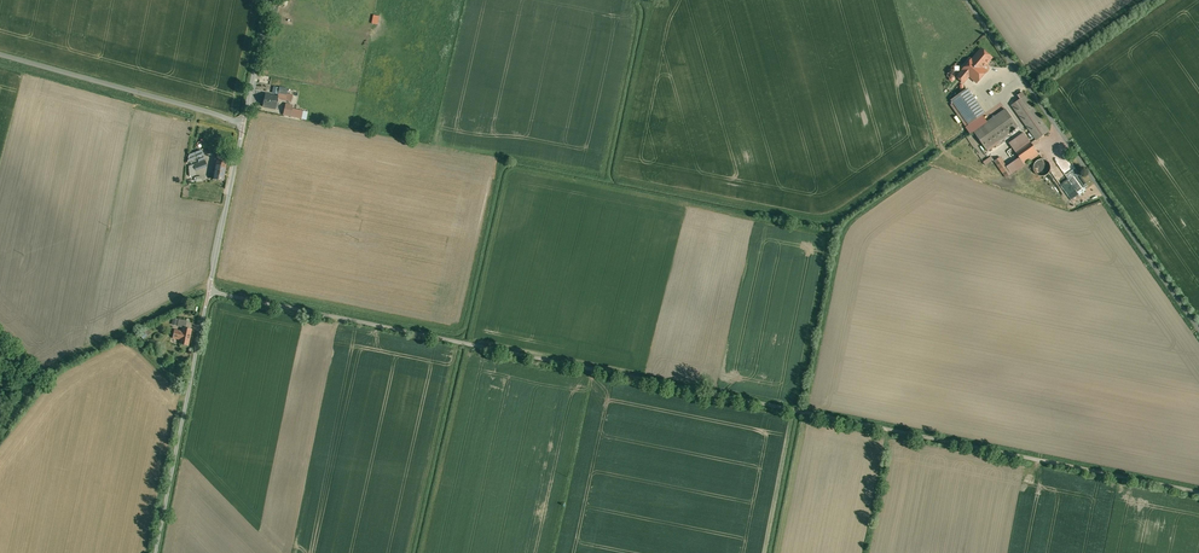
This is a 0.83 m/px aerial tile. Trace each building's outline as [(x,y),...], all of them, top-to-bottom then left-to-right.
[(373,24),(380,25),(381,16),(375,15),(373,24)] [(992,58),(981,49),(957,77),(964,82),(969,76),(977,82),(985,72),(981,69),(985,64),(986,64),(992,58)] [(292,95),(287,94),(288,89),(274,86),(272,95),(265,94),(263,106),(268,107),(275,109),(276,107),(277,98),(291,101),(292,95)] [(985,113),(968,88),(949,101),(966,126),(982,115),(985,113)] [(1049,131),(1022,92),(1017,95),(1020,99),(1012,105),(1037,140),(1049,131)] [(292,105),(286,104),(284,114),(290,116),(292,108),(292,105)] [(303,111),(292,108),(290,116),(301,118),(303,111)] [(987,122),(973,132),(986,149),(1018,126),(1006,109),(987,122)] [(973,132),(987,122),(982,115),(966,126),(971,133),(973,132)] [(1024,133),(1009,143),(1019,157),(1024,165),(1039,154),(1024,133)] [(991,156),(983,162),(985,165),(993,159),(991,156)] [(1006,166),(1000,157),(994,161),(1006,177),(1012,174),(1006,166)] [(1019,157),(1006,166),(1012,174),(1024,165),(1019,157)] [(1045,159),(1043,159),(1042,159),(1040,159),(1038,160),(1037,160),(1036,161),(1035,162),(1034,163),(1034,165),(1033,166),(1033,167),(1033,168),(1033,169),(1034,170),(1034,171),(1035,172),(1035,173),(1036,174),(1037,175),(1038,175),(1039,176),(1040,176),(1042,176),(1044,176),(1045,176),(1046,175),(1047,174),(1048,174),(1049,173),(1049,172),(1050,171),(1050,170),(1050,169),(1051,168),(1051,167),(1050,166),(1050,165),(1050,164),(1049,163),(1048,162),(1048,161),(1047,160),(1045,159)] [(205,160),(194,164),(195,168),(207,164),(205,160)] [(227,162),(216,160),(213,179),(223,181),(227,162)] [(1072,200),(1081,195),(1074,185),(1066,190),(1072,200)] [(145,339),(152,333),(148,327),(140,333),(145,339)] [(192,329),(183,328),(182,331),(175,330),(173,339),(180,340),(180,344),(188,345),(192,329)]
